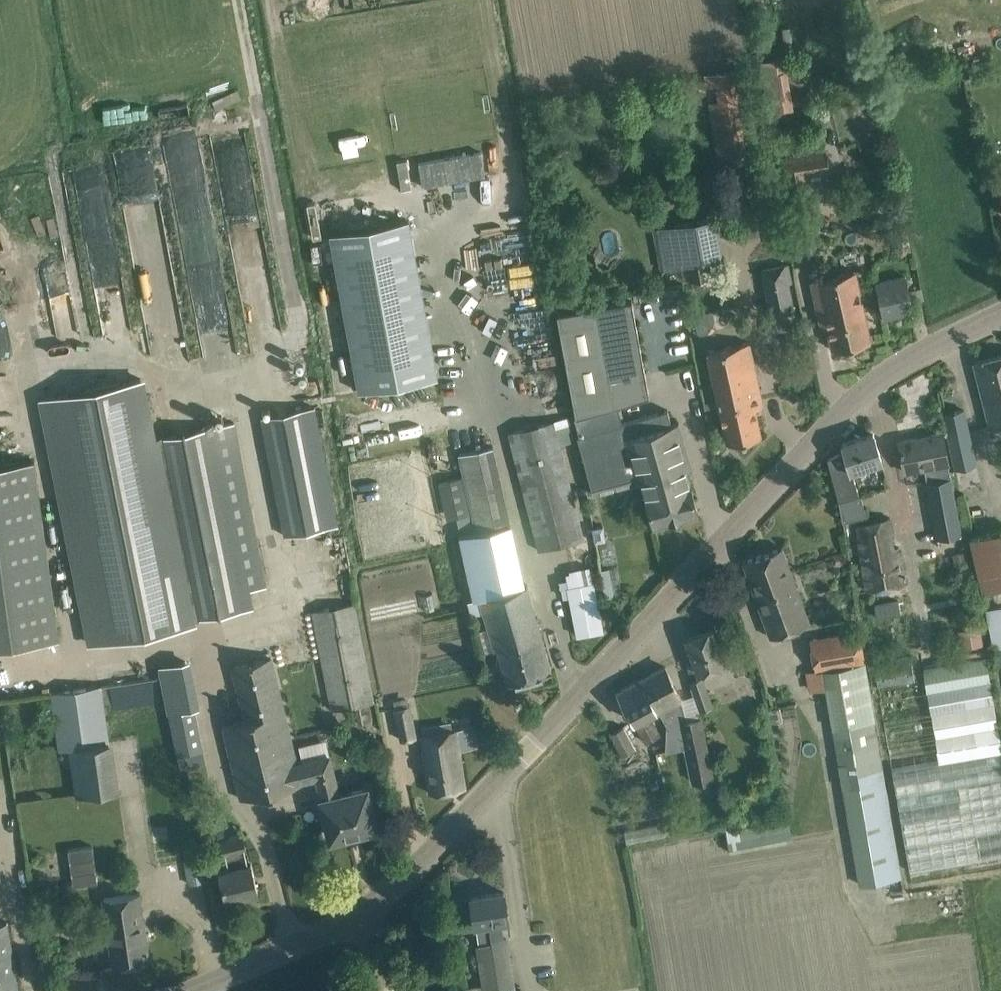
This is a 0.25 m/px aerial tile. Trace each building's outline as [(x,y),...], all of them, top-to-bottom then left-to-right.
[(703,75),(705,88),(715,86),(717,100),(707,102),(717,166),(746,161),(732,71),(703,75)] [(778,156),(788,207),(814,203),(809,175),(829,171),(825,148),(778,156)] [(659,268),(685,264),(688,281),(714,277),(711,259),(722,258),(715,218),(652,228),(659,268)] [(409,219),(330,234),(359,391),(438,377),(409,219)] [(912,252),(901,254),(903,266),(915,264),(912,252)] [(788,262),(784,263),(761,268),(771,316),(794,311),(788,282),(792,281),(788,262)] [(827,320),(833,347),(833,349),(870,340),(866,321),(853,268),(811,278),(821,321),(827,320)] [(913,311),(909,292),(906,277),(876,283),(880,298),(884,318),(885,318),(884,314),(897,311),(898,315),(913,311)] [(680,424),(673,426),(669,411),(624,423),(619,404),(647,396),(631,300),(556,313),(560,333),(575,417),(578,434),(576,434),(588,475),(593,494),(641,481),(654,524),(698,512),(686,468),(691,467),(686,448),(680,424)] [(763,405),(759,386),(748,342),(707,351),(723,422),(728,442),(761,435),(754,407),(763,405)] [(974,361),(979,380),(993,425),(1000,423),(1000,353),(974,361)] [(234,421),(156,437),(145,377),(39,398),(87,644),(197,623),(196,619),(254,608),(251,589),(267,586),(234,421)] [(338,526),(314,406),(260,417),(283,536),(338,526)] [(974,464),(967,429),(964,409),(943,413),(953,468),(974,464)] [(567,416),(508,432),(539,550),(585,538),(559,441),(558,437),(572,434),(567,416)] [(827,458),(839,499),(858,494),(851,469),(881,461),(873,432),(842,442),(844,450),(827,458)] [(929,467),(931,481),(951,477),(942,432),(928,434),(929,436),(917,438),(917,436),(899,440),(905,471),(929,467)] [(0,464),(0,647),(55,639),(30,460),(0,464)] [(462,476),(439,482),(442,494),(450,492),(456,516),(470,513),(462,476)] [(951,477),(931,481),(927,481),(937,538),(961,533),(951,477)] [(860,493),(858,494),(839,499),(845,521),(866,515),(860,493)] [(890,517),(854,525),(867,593),(907,584),(899,546),(893,547),(890,535),(893,531),(890,517)] [(602,525),(592,527),(595,542),(605,539),(602,525)] [(970,536),(983,591),(1000,586),(1000,529),(970,536)] [(771,636),(810,622),(782,546),(743,561),(771,636)] [(966,551),(952,554),(955,567),(968,564),(966,551)] [(845,552),(832,554),(834,565),(848,562),(845,552)] [(576,640),(604,634),(593,585),(567,589),(567,585),(561,587),(562,601),(568,600),(576,640)] [(472,615),(481,612),(492,651),(498,649),(507,682),(551,670),(546,651),(528,587),(481,600),(480,596),(467,600),(472,615)] [(330,709),(354,705),(359,724),(373,721),(369,702),(372,702),(353,602),(311,610),(330,709)] [(1000,645),(1000,604),(987,606),(993,646),(1000,645)] [(717,644),(709,646),(705,633),(686,639),(698,674),(724,665),(717,644)] [(822,670),(832,729),(840,780),(858,886),(901,879),(883,773),(874,722),(864,663),(859,633),(810,641),(815,671),(822,670)] [(905,635),(881,640),(889,686),(913,683),(905,635)] [(940,767),(1000,756),(1000,749),(985,656),(923,667),(940,767)] [(223,724),(236,779),(241,798),(301,784),(300,780),(303,779),(299,764),(273,658),(228,669),(241,720),(223,724)] [(183,660),(158,665),(167,712),(192,707),(183,660)] [(664,665),(639,679),(649,696),(657,709),(659,714),(665,725),(664,746),(664,750),(684,746),(695,803),(703,800),(714,799),(700,720),(688,722),(685,706),(674,683),(664,665)] [(639,679),(618,690),(627,708),(633,719),(625,723),(629,730),(639,748),(642,803),(662,800),(652,751),(664,746),(665,725),(657,709),(639,679)] [(699,711),(710,707),(700,679),(690,683),(699,711)] [(115,790),(109,742),(101,685),(51,692),(59,750),(69,748),(76,795),(115,790)] [(418,737),(411,704),(409,704),(407,696),(393,699),(395,706),(392,707),(399,741),(418,737)] [(623,725),(610,732),(620,750),(622,755),(636,748),(633,743),(623,725)] [(423,735),(421,735),(427,772),(430,792),(465,786),(459,750),(472,748),(479,747),(476,727),(469,728),(453,731),(423,735)] [(208,741),(184,745),(190,771),(213,766),(208,741)] [(940,767),(892,775),(908,872),(1000,856),(1000,756),(940,767)] [(326,757),(299,764),(303,779),(316,776),(331,836),(376,825),(366,786),(334,794),(326,757)] [(258,891),(253,872),(250,862),(246,863),(242,849),(245,848),(242,834),(221,839),(224,854),(226,853),(229,866),(219,869),(227,899),(258,891)] [(92,846),(68,849),(72,884),(96,881),(92,846)] [(185,859),(185,861),(188,884),(204,881),(201,857),(185,859)] [(485,990),(514,986),(506,938),(498,940),(495,920),(508,919),(504,891),(471,896),(484,984),(467,986),(467,990),(485,990)] [(149,960),(146,940),(139,893),(103,899),(113,965),(149,960)] [(15,972),(8,922),(0,923),(0,990),(18,990),(15,972)]
